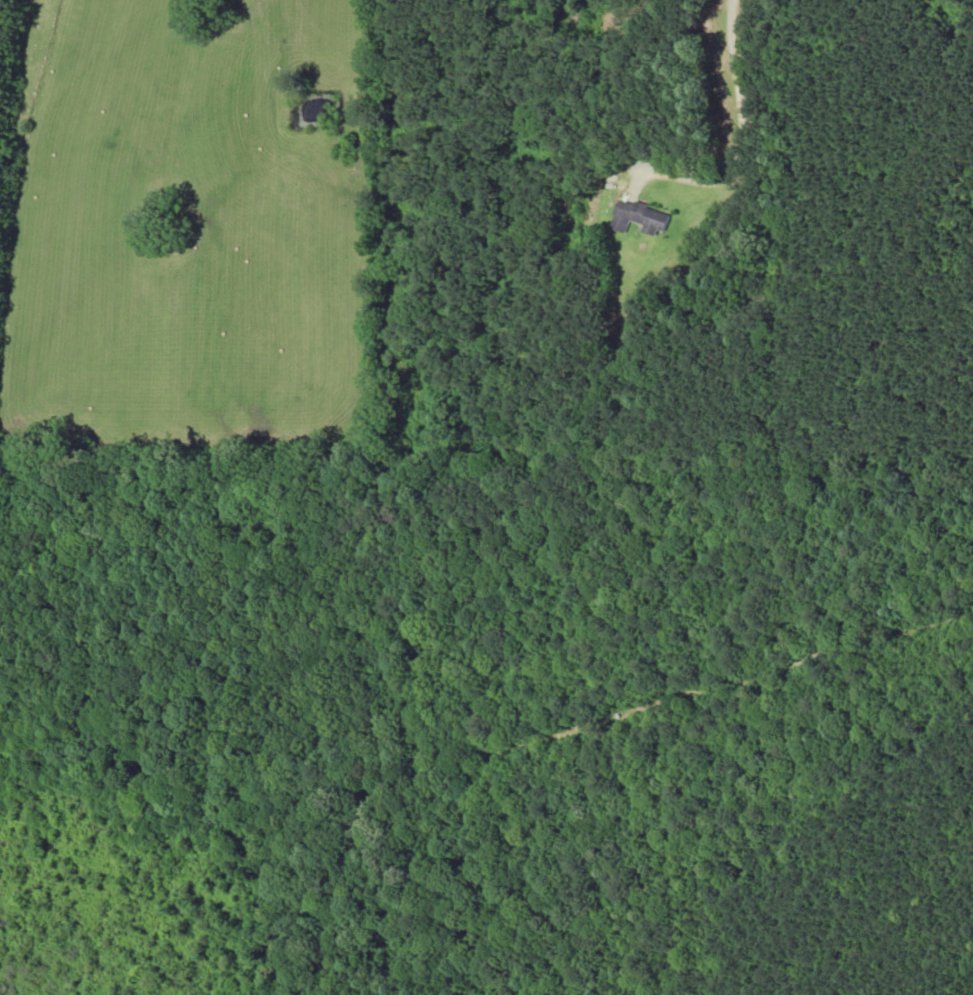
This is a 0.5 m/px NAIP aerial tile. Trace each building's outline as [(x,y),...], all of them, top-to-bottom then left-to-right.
[(611,230),(627,234),(630,222),(644,225),(642,233),(654,236),(655,230),(664,232),(669,212),(619,200),(611,230)]
